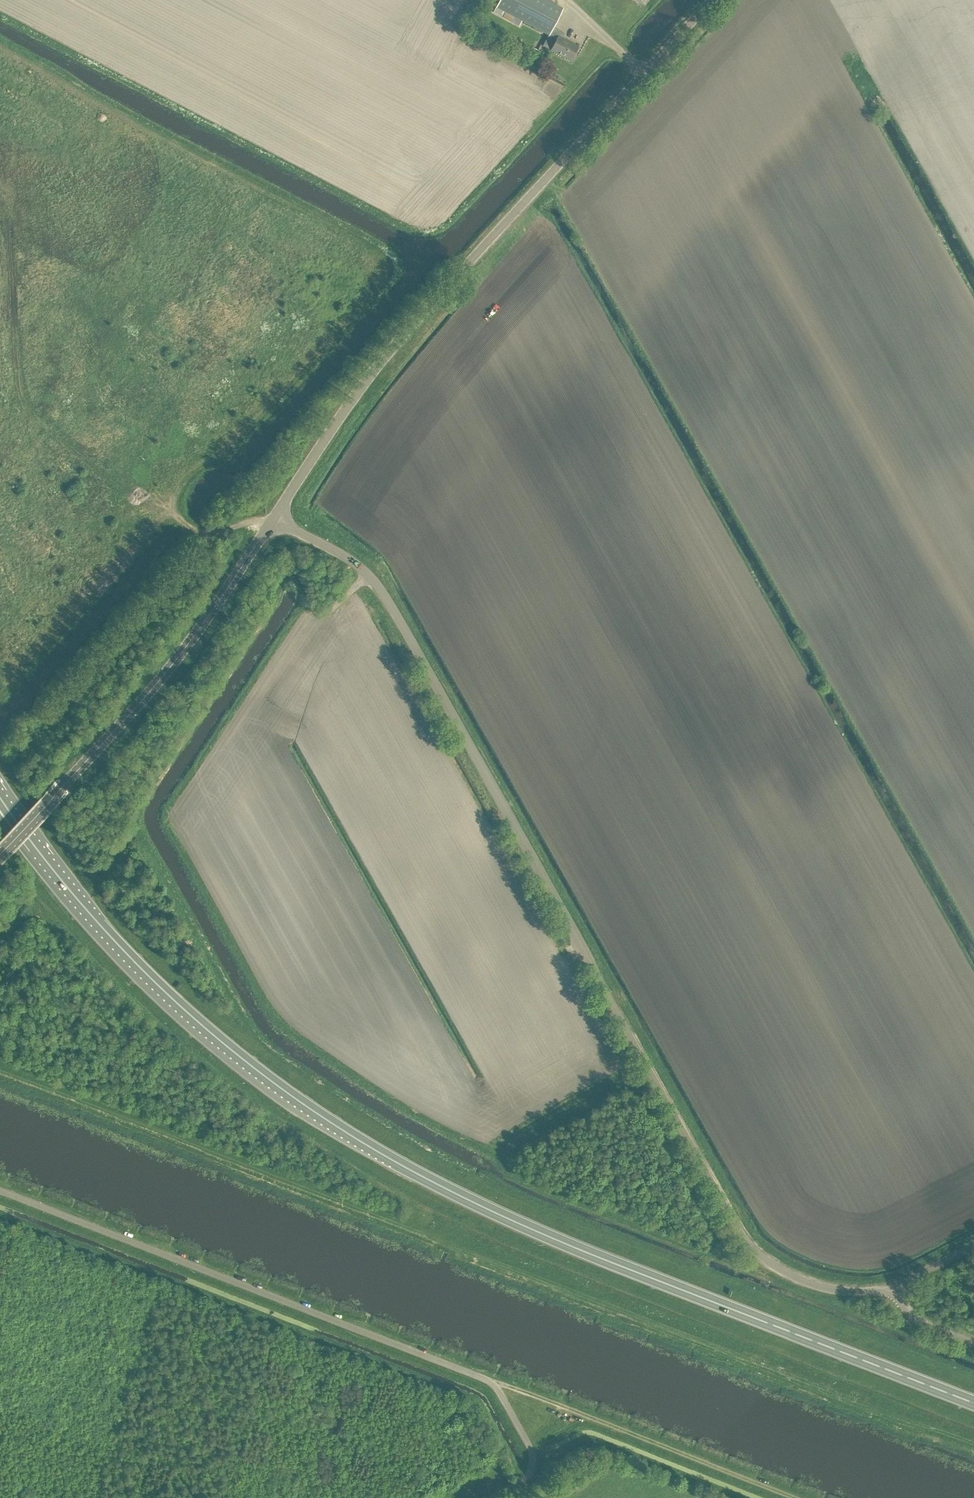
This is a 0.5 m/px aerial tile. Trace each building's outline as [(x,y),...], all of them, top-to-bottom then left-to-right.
[(565,33),(553,27),(563,8),(547,0),(499,0),(496,7),(505,12),(522,21),(548,35),(543,46),(551,50),(571,61),(578,47),(562,38),(565,33)] [(522,21),(505,12),(502,17),(519,26),(522,21)] [(535,57),(537,51),(532,48),(529,54),(535,57)] [(560,1497),(584,1484),(580,1476),(555,1489),(560,1497)]
